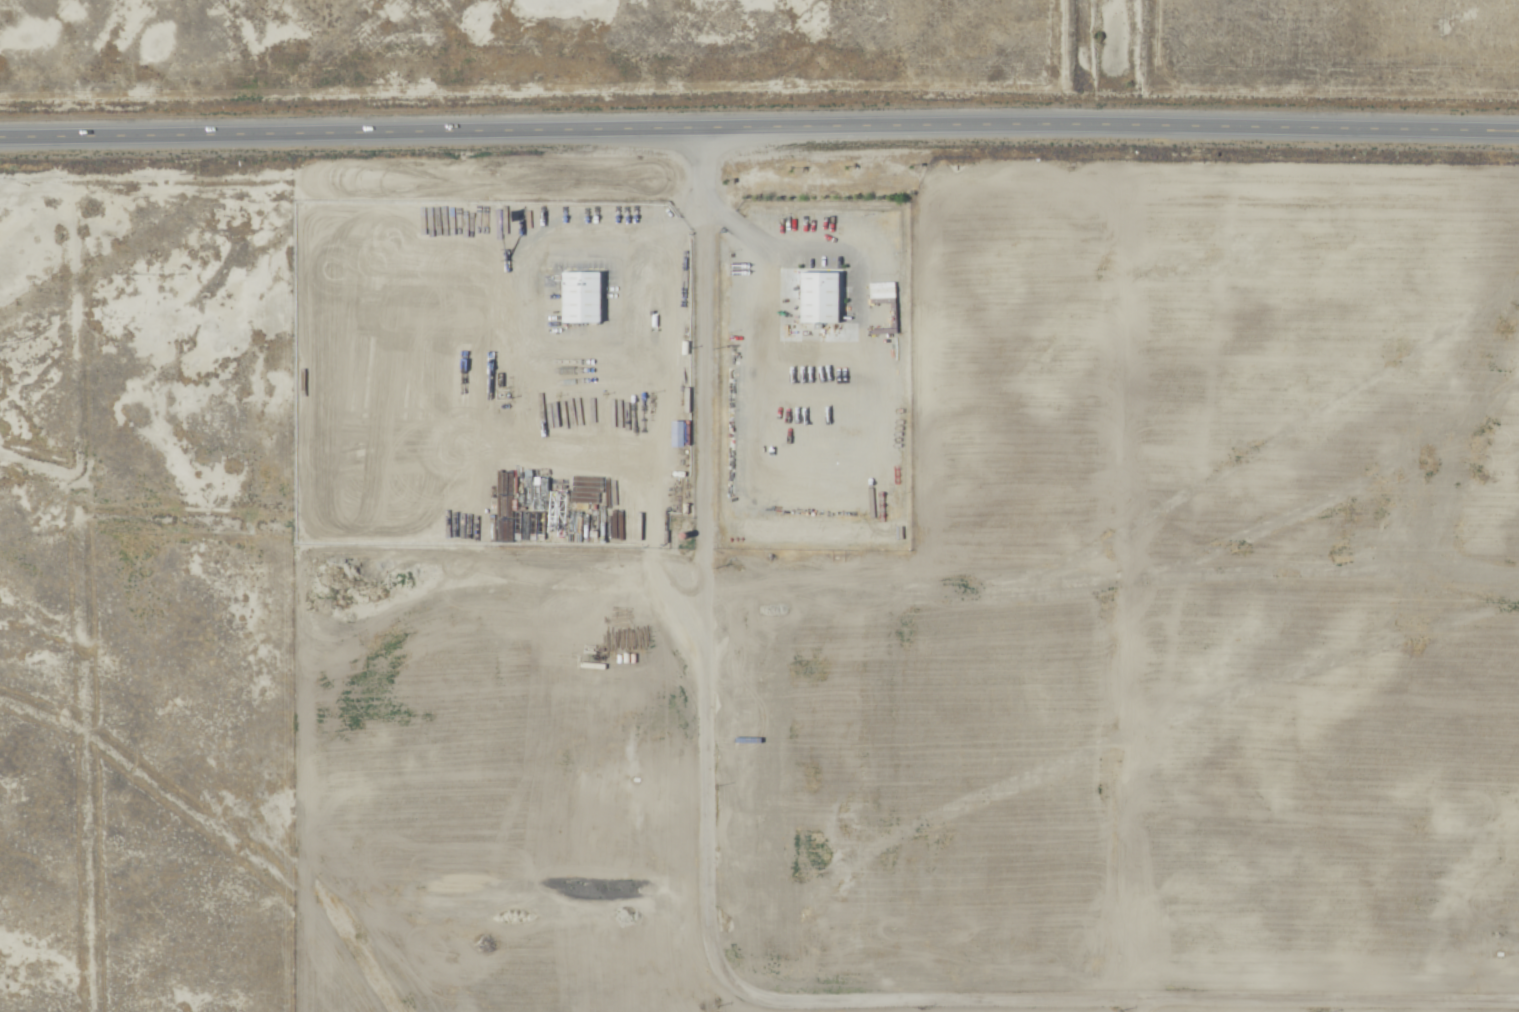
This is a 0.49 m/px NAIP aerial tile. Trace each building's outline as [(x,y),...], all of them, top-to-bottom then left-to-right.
[(561,324),(600,324),(600,272),(561,272),(561,324)] [(800,273),(800,324),(838,324),(838,273),(800,273)]
